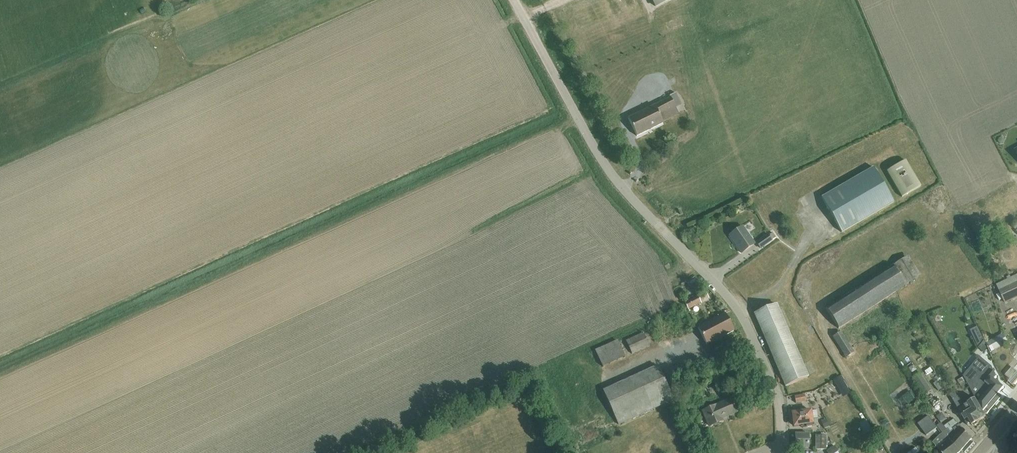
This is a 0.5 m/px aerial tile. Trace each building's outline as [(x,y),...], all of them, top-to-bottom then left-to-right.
[(628,119),(637,136),(663,123),(662,121),(678,113),(675,107),(681,104),(675,93),(670,96),(671,98),(628,119)] [(887,171),(902,197),(921,186),(906,160),(887,171)] [(821,197),(842,232),(894,202),(874,167),(821,197)] [(729,237),(741,254),(755,244),(742,227),(729,237)] [(772,233),(768,236),(768,235),(756,243),(760,249),(776,238),(772,233)] [(908,256),(893,266),(825,309),(838,329),(921,276),(908,256)] [(1004,302),(1016,296),(1016,276),(996,285),(1004,302)] [(705,293),(697,297),(684,303),(688,310),(709,299),(705,293)] [(754,314),(785,386),(808,377),(777,305),(754,314)] [(698,328),(706,345),(733,331),(725,314),(698,328)] [(1016,361),(1016,351),(1009,326),(1003,328),(1011,355),(1014,358),(1016,360),(1016,361)] [(833,337),(846,358),(854,353),(841,332),(833,337)] [(626,341),(632,355),(649,347),(644,334),(626,341)] [(986,343),(990,353),(1007,344),(1002,334),(986,343)] [(595,350),(602,367),(625,357),(617,340),(595,350)] [(988,348),(984,341),(978,348),(984,353),(988,348)] [(1016,385),(1016,361),(1016,360),(1014,358),(1010,363),(1015,367),(1013,369),(1012,368),(1005,376),(1010,380),(1008,382),(1015,388),(1016,385)] [(976,400),(981,409),(985,415),(986,414),(992,407),(993,408),(995,405),(995,404),(997,402),(994,399),(1003,388),(994,380),(996,378),(992,368),(980,359),(964,378),(967,384),(976,400)] [(604,394),(618,424),(673,400),(660,369),(604,394)] [(913,378),(925,395),(931,391),(920,374),(913,378)] [(960,388),(967,384),(964,378),(957,381),(960,388)] [(841,394),(848,390),(842,380),(835,383),(841,394)] [(981,409),(976,400),(962,408),(960,406),(962,405),(955,393),(950,396),(968,426),(971,425),(972,426),(974,426),(977,425),(979,422),(978,421),(986,417),(985,415),(981,409)] [(795,397),(796,403),(806,402),(804,395),(795,397)] [(721,420),(736,413),(731,400),(703,412),(709,427),(722,421),(721,420)] [(817,410),(792,414),(791,416),(792,420),(794,422),(794,427),(806,425),(806,428),(813,427),(813,425),(818,424),(817,419),(818,418),(817,410)] [(860,422),(869,436),(876,432),(867,418),(860,422)] [(929,419),(919,426),(926,437),(936,430),(929,419)] [(933,443),(941,452),(960,452),(972,440),(959,425),(950,432),(948,429),(947,430),(941,422),(936,426),(941,434),(938,436),(935,438),(933,443)] [(795,447),(809,448),(809,435),(795,434),(795,447)] [(815,435),(815,450),(826,450),(826,435),(815,435)]
